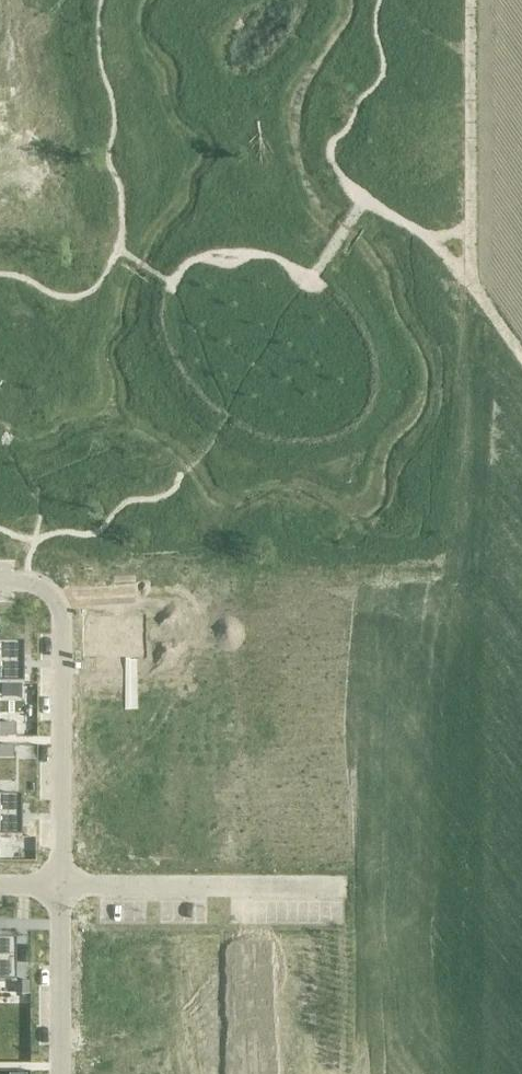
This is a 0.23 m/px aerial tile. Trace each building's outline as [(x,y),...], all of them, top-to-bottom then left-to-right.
[(84,145),(71,145),(71,154),(85,154),(84,145)] [(88,618),(88,653),(141,653),(141,618),(88,618)] [(0,656),(0,664),(24,664),(24,643),(0,643),(0,656)] [(24,685),(24,664),(0,664),(0,685),(24,685)] [(88,671),(88,701),(134,702),(134,671),(88,671)] [(8,723),(8,736),(17,736),(17,723),(8,723)] [(6,745),(6,758),(15,758),(15,745),(6,745)] [(0,796),(0,817),(23,817),(23,796),(0,796)] [(0,817),(0,838),(23,838),(23,817),(0,817)] [(17,982),(17,939),(0,939),(0,981),(17,982)] [(191,948),(191,957),(204,957),(204,948),(191,948)] [(191,957),(191,966),(204,966),(204,957),(191,957)] [(22,981),(22,994),(31,994),(31,981),(22,981)] [(191,981),(191,990),(204,990),(204,981),(191,981)] [(191,990),(191,999),(204,999),(204,990),(191,990)] [(191,1014),(191,1023),(204,1023),(204,1014),(191,1014)] [(191,1023),(191,1031),(204,1031),(204,1023),(191,1023)] [(191,1047),(191,1055),(204,1056),(204,1047),(191,1047)] [(191,1055),(191,1064),(204,1064),(204,1056),(191,1055)]
